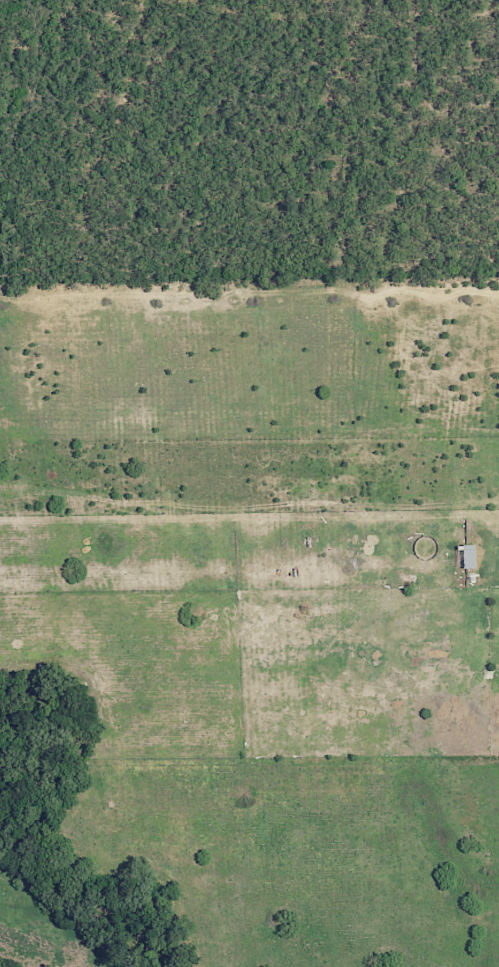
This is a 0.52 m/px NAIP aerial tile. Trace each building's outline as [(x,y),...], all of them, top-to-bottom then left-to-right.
[(467,544),(468,567),(481,567),(480,544),(467,544)]
